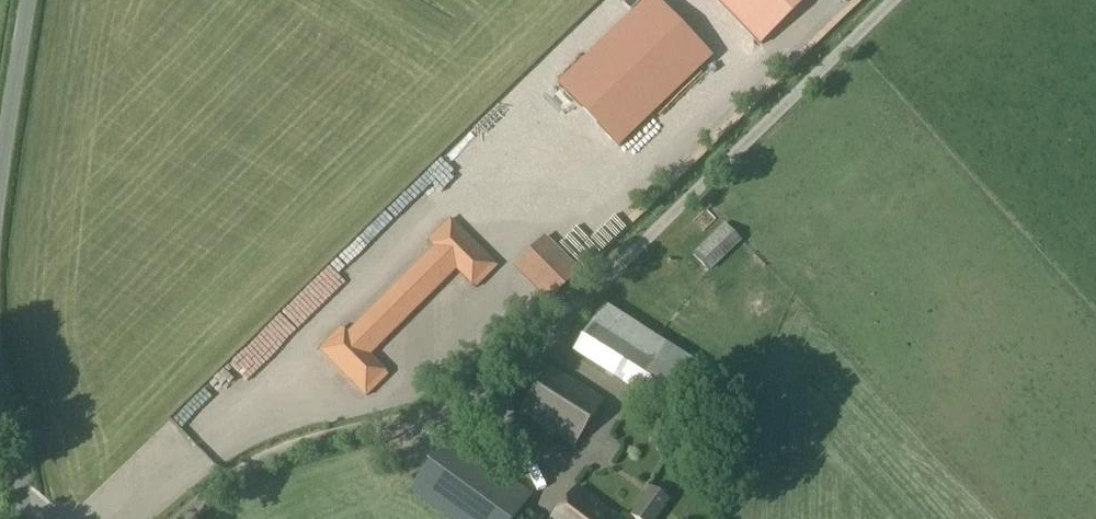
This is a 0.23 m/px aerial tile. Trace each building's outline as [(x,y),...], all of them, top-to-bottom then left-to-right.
[(656,0),(623,0),(526,85),(588,152),(701,51),(656,0)] [(760,45),(807,0),(717,0),(760,45)] [(319,350),(366,396),(388,375),(368,355),(455,268),(474,288),(496,266),(450,220),(428,242),(434,248),(347,334),(341,328),(319,350)] [(709,273),(741,241),(724,223),(691,255),(709,273)] [(545,238),(515,267),(549,302),(579,272),(545,238)] [(683,424),(714,376),(699,366),(699,365),(604,304),(572,354),(668,414),(683,424)] [(245,344),(282,378),(296,363),(260,329),(245,344)] [(518,413),(573,447),(604,401),(549,366),(518,413)] [(408,492),(445,518),(514,518),(532,494),(452,434),(408,492)] [(577,486),(552,518),(622,518),(577,486)] [(651,488),(630,517),(633,518),(656,518),(669,501),(651,488)]
